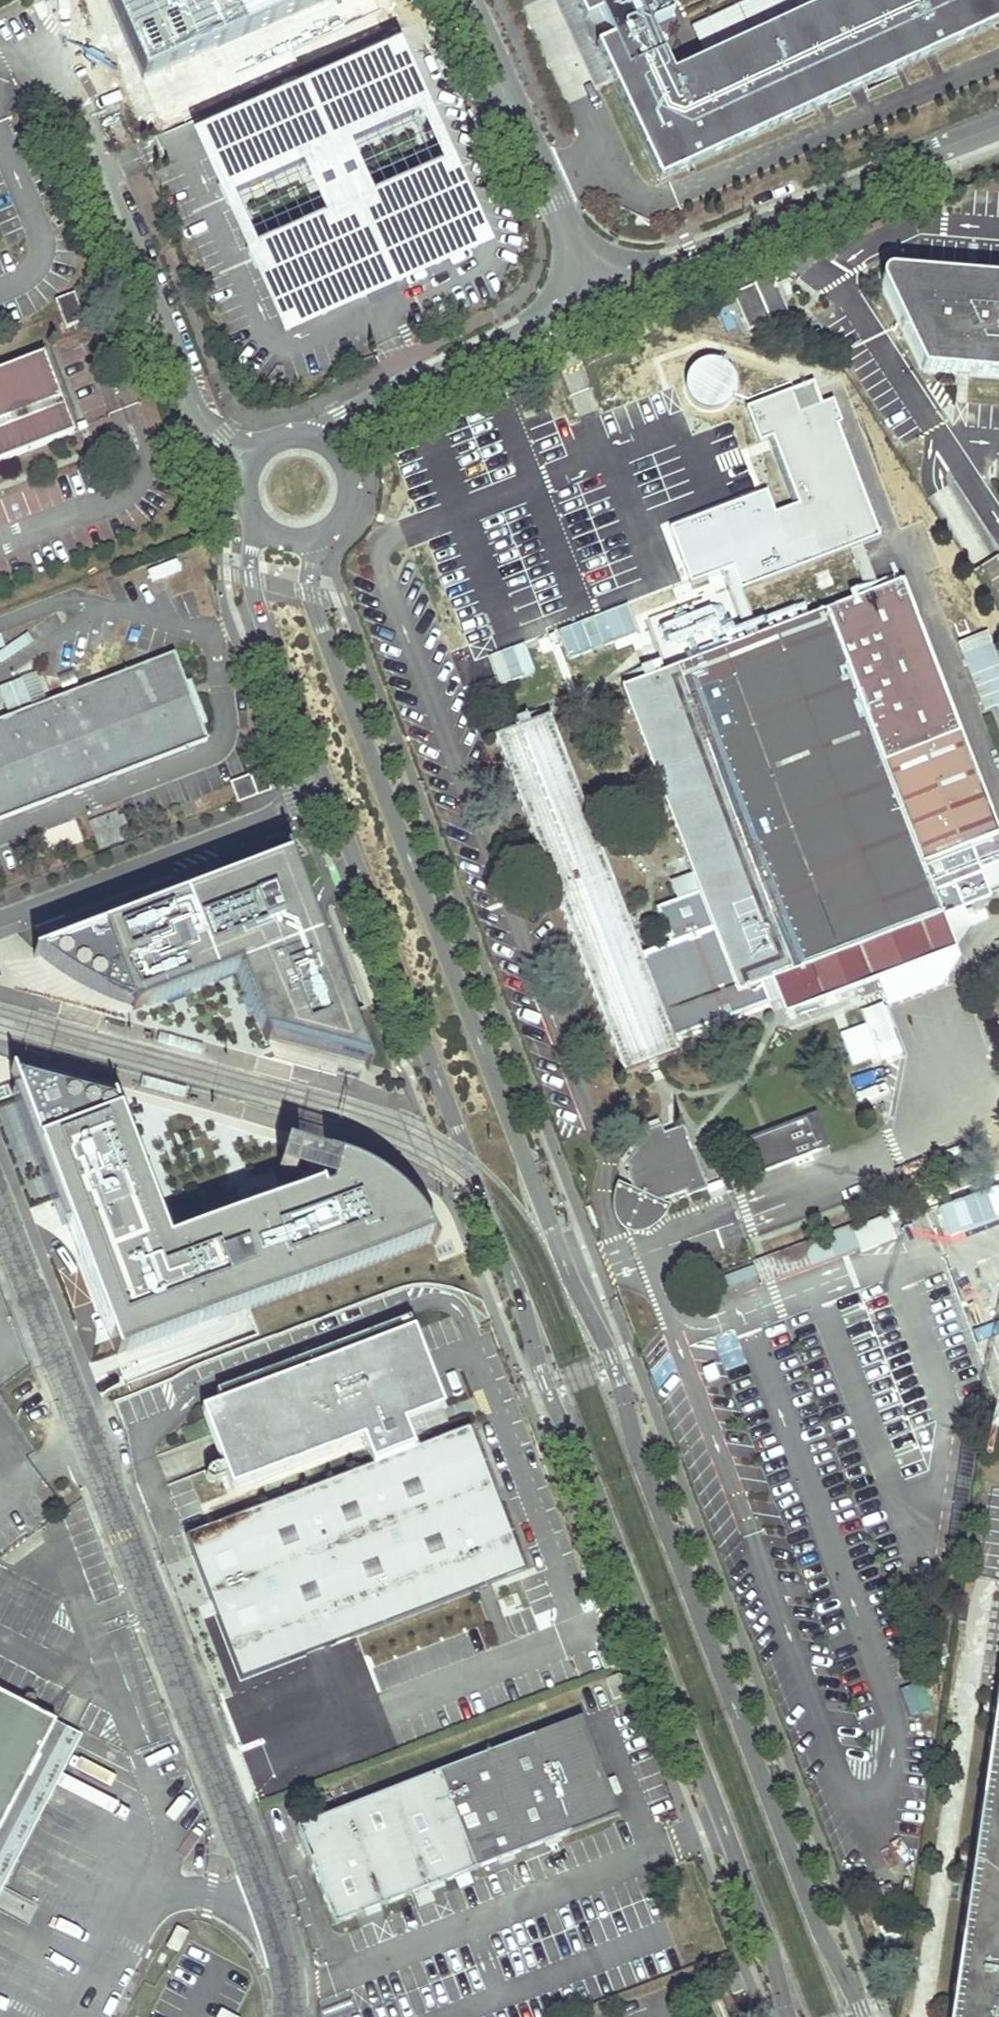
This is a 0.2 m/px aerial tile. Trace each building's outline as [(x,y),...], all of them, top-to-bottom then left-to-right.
[(339,0),(114,0),(111,1),(147,82),(339,0)] [(570,39),(591,86),(609,78),(625,71),(610,38),(601,42),(595,27),(589,14),(597,10),(593,0),(552,0),(570,39)] [(597,10),(589,14),(595,27),(601,42),(610,38),(625,71),(609,78),(654,178),(998,22),(998,20),(988,0),(829,0),(669,72),(647,24),(669,15),(663,0),(593,0),(597,10)] [(328,151),(416,114),(393,61),(204,142),(226,195),(300,163),(303,170),(305,172),(306,174),(308,175),(311,175),(313,175),(315,174),(322,171),(327,182),(317,186),(321,196),(331,191),(335,202),(327,206),(326,207),(324,209),(323,211),(323,213),(323,215),(324,217),(327,224),(253,256),(276,309),(346,279),(351,290),(364,285),(367,292),(390,282),(387,274),(399,269),(394,258),(465,227),(442,175),(354,212),(342,184),(328,151)] [(390,282),(473,247),(465,227),(394,258),(399,269),(387,274),(390,282)] [(878,279),(921,367),(998,373),(998,274),(885,264),(879,270),(878,279)] [(747,329),(789,311),(773,274),(731,292),(747,329)] [(284,328),(367,292),(364,285),(351,290),(346,279),(276,309),(284,328)] [(73,293),(55,300),(60,314),(79,307),(73,293)] [(76,323),(83,321),(79,307),(60,314),(65,327),(76,323)] [(74,434),(42,353),(0,369),(0,462),(74,434)] [(641,955),(548,714),(493,735),(624,1075),(679,1053),(673,1038),(769,1001),(762,981),(771,978),(784,1012),(955,946),(942,912),(933,891),(953,883),(962,905),(962,906),(991,895),(980,867),(998,860),(998,834),(901,579),(620,687),(692,872),(698,887),(698,889),(655,906),(669,944),(641,955)] [(958,639),(982,711),(998,705),(998,708),(998,660),(989,629),(958,639)] [(491,654),(497,684),(522,678),(515,649),(491,654)] [(10,717),(0,721),(0,818),(207,739),(174,654),(47,702),(32,708),(21,679),(0,687),(0,691),(10,717)] [(21,679),(32,708),(47,702),(35,674),(21,679)] [(231,782),(238,800),(269,789),(262,771),(231,782)] [(291,857),(42,953),(139,1008),(241,970),(270,1036),(367,1061),(291,857)] [(692,872),(671,881),(676,895),(698,887),(692,872)] [(962,905),(953,883),(933,891),(942,912),(962,905)] [(114,1092),(17,1068),(119,1354),(442,1245),(419,1196),(379,1160),(338,1143),(330,1172),(167,1229),(114,1092)] [(749,1136),(762,1170),(829,1145),(817,1111),(749,1136)] [(649,1218),(650,1218),(665,1212),(660,1200),(684,1191),(686,1196),(706,1188),(682,1125),(663,1132),(660,1124),(657,1125),(652,1127),(646,1129),(644,1130),(647,1135),(643,1136),(640,1139),(637,1141),(634,1144),(631,1146),(635,1150),(632,1153),(628,1158),(626,1161),(624,1164),(629,1167),(627,1167),(627,1168),(626,1169),(626,1170),(626,1172),(627,1173),(632,1187),(625,1189),(625,1188),(615,1188),(614,1192),(613,1194),(613,1196),(614,1200),(614,1203),(616,1209),(619,1208),(623,1221),(628,1222),(629,1217),(639,1219),(640,1214),(649,1216),(649,1218)] [(861,1250),(896,1238),(889,1216),(853,1227),(861,1250)] [(185,1536),(239,1678),(523,1570),(482,1462),(468,1427),(414,1448),(403,1421),(442,1406),(408,1317),(215,1391),(218,1401),(200,1409),(230,1487),(362,1437),(372,1464),(185,1536)] [(609,1647),(598,1651),(605,1669),(616,1665),(609,1647)] [(948,2016),(998,2016),(998,1675),(948,2016)] [(55,1717),(0,1689),(0,1826),(55,1717)] [(74,1726),(55,1717),(0,1826),(0,1871),(74,1726)] [(425,1887),(617,1813),(610,1796),(604,1781),(579,1717),(296,1827),(330,1912),(334,1923),(410,1893),(425,1887)] [(612,1778),(604,1781),(610,1796),(618,1793),(612,1778)] [(425,1887),(410,1893),(416,1909),(432,1903),(425,1887)]
